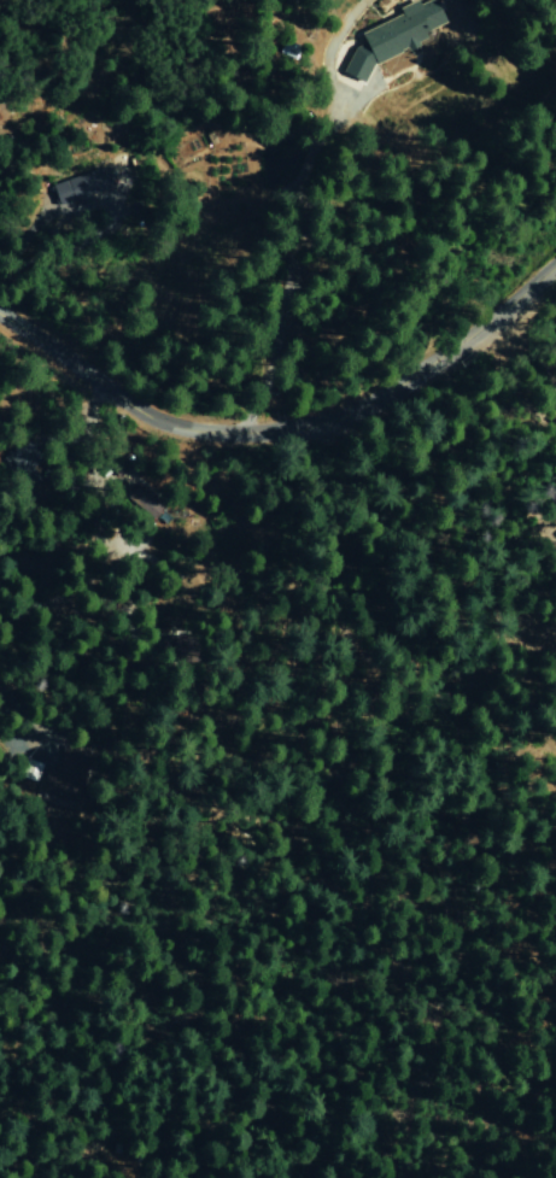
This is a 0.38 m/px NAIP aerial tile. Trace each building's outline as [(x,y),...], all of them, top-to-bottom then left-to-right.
[(399,6),(412,0),(419,0),(420,2),(425,0),(435,0),(445,20),(426,30),(428,36),(375,61),(361,31),(402,12),(399,6)] [(362,83),(374,58),(352,48),(340,74),(362,83)] [(49,184),(105,166),(112,186),(55,205),(49,184)] [(124,498),(150,521),(162,508),(136,484),(124,498)] [(41,766),(25,759),(18,776),(34,782),(41,766)]
